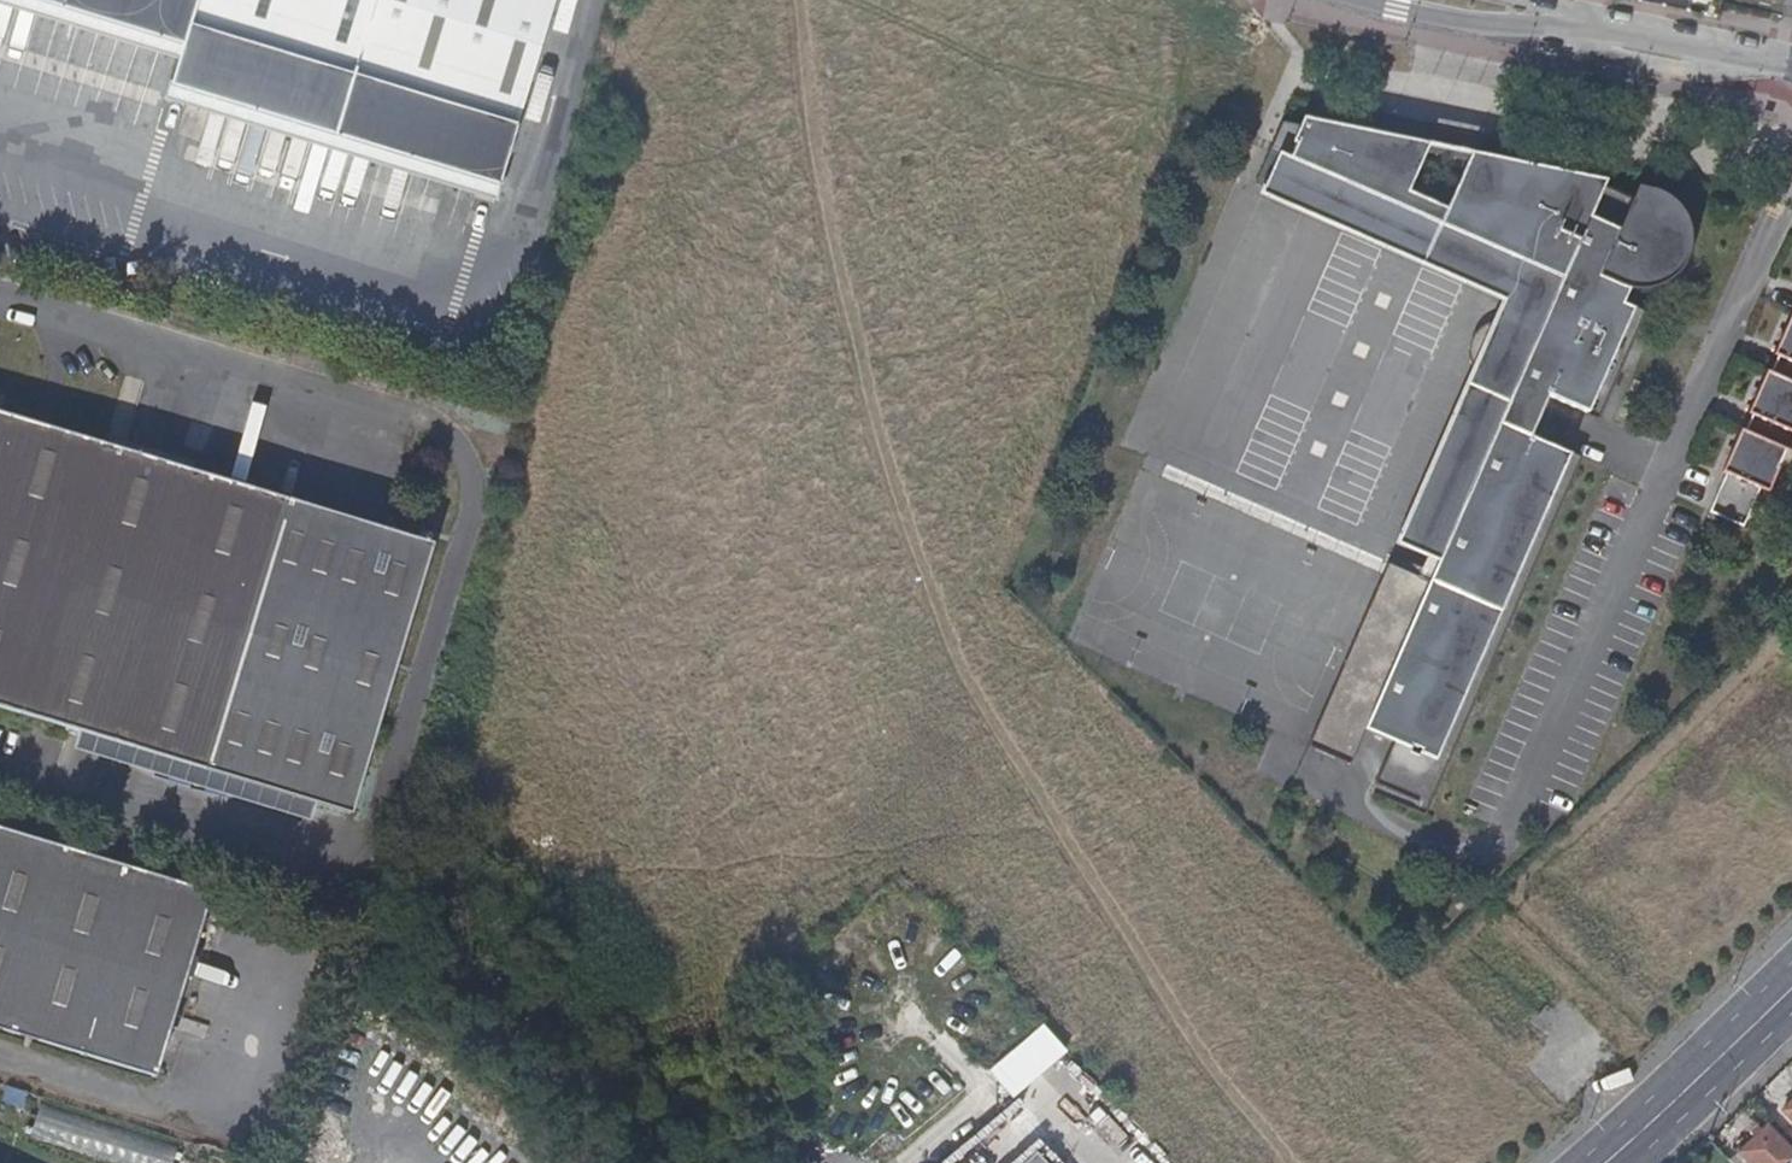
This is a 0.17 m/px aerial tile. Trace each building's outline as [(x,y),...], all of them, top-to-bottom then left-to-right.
[(183,48),(171,87),(498,187),(555,0),(26,0),(183,48)] [(1283,148),(1262,198),(1504,302),(1520,263),(1447,231),(1479,156),(1295,118),(1283,148)] [(1433,588),(1387,566),(1307,750),(1350,769),(1364,734),(1393,746),(1371,796),(1424,819),(1582,459),(1569,454),(1568,455),(1529,440),(1547,398),(1586,415),(1585,417),(1598,423),(1647,313),(1633,308),(1633,310),(1622,306),(1628,292),(1632,293),(1642,293),(1652,291),(1661,288),(1668,284),(1673,280),(1679,274),(1683,268),(1687,260),(1689,251),(1690,242),(1690,229),(1685,218),(1681,210),(1675,203),(1667,197),(1659,193),(1652,190),(1642,188),(1636,188),(1632,199),(1605,188),(1607,183),(1479,156),(1447,231),(1520,263),(1504,302),(1446,444),(1396,549),(1439,566),(1433,588)] [(1791,314),(1773,356),(1777,358),(1771,374),(1791,384),(1791,314)] [(1766,372),(1748,416),(1751,417),(1745,434),(1786,452),(1789,453),(1791,447),(1791,384),(1771,374),(1766,372)] [(207,771),(289,500),(0,412),(0,708),(207,771)] [(1740,432),(1722,475),(1725,476),(1709,515),(1743,530),(1759,492),(1767,494),(1786,452),(1745,434),(1740,432)] [(156,1076),(211,892),(0,828),(0,1028),(156,1076)] [(1781,1110),(1791,1122),(1791,1099),(1781,1110)] [(35,1133),(129,1162),(174,1162),(179,1149),(44,1106),(35,1133)] [(1737,1152),(1747,1162),(1791,1162),(1791,1151),(1767,1124),(1737,1152)] [(1026,1162),(1046,1162),(1037,1153),(1026,1162)]
